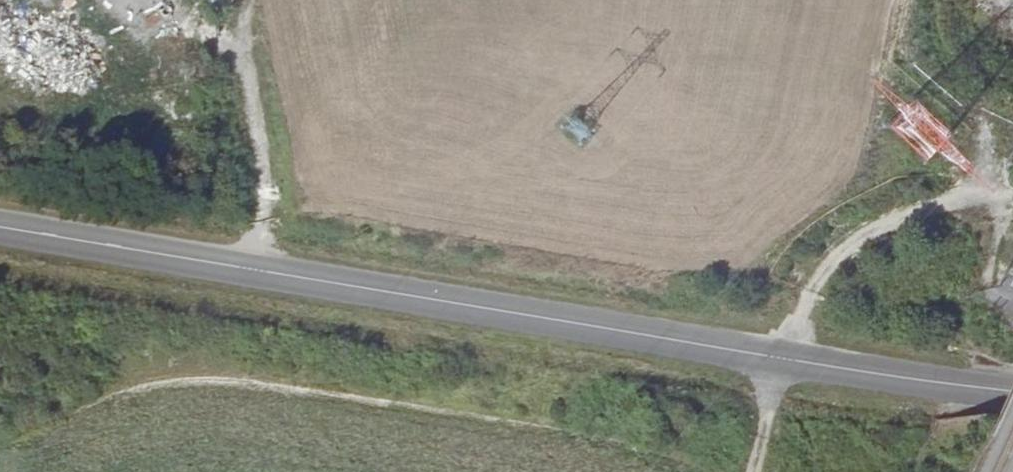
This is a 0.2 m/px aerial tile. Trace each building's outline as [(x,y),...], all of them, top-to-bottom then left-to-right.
[(46,44),(58,46),(62,23),(50,21),(46,44)] [(98,78),(107,54),(74,42),(79,30),(66,25),(53,61),(98,78)] [(909,93),(888,127),(928,151),(949,116),(909,93)]
